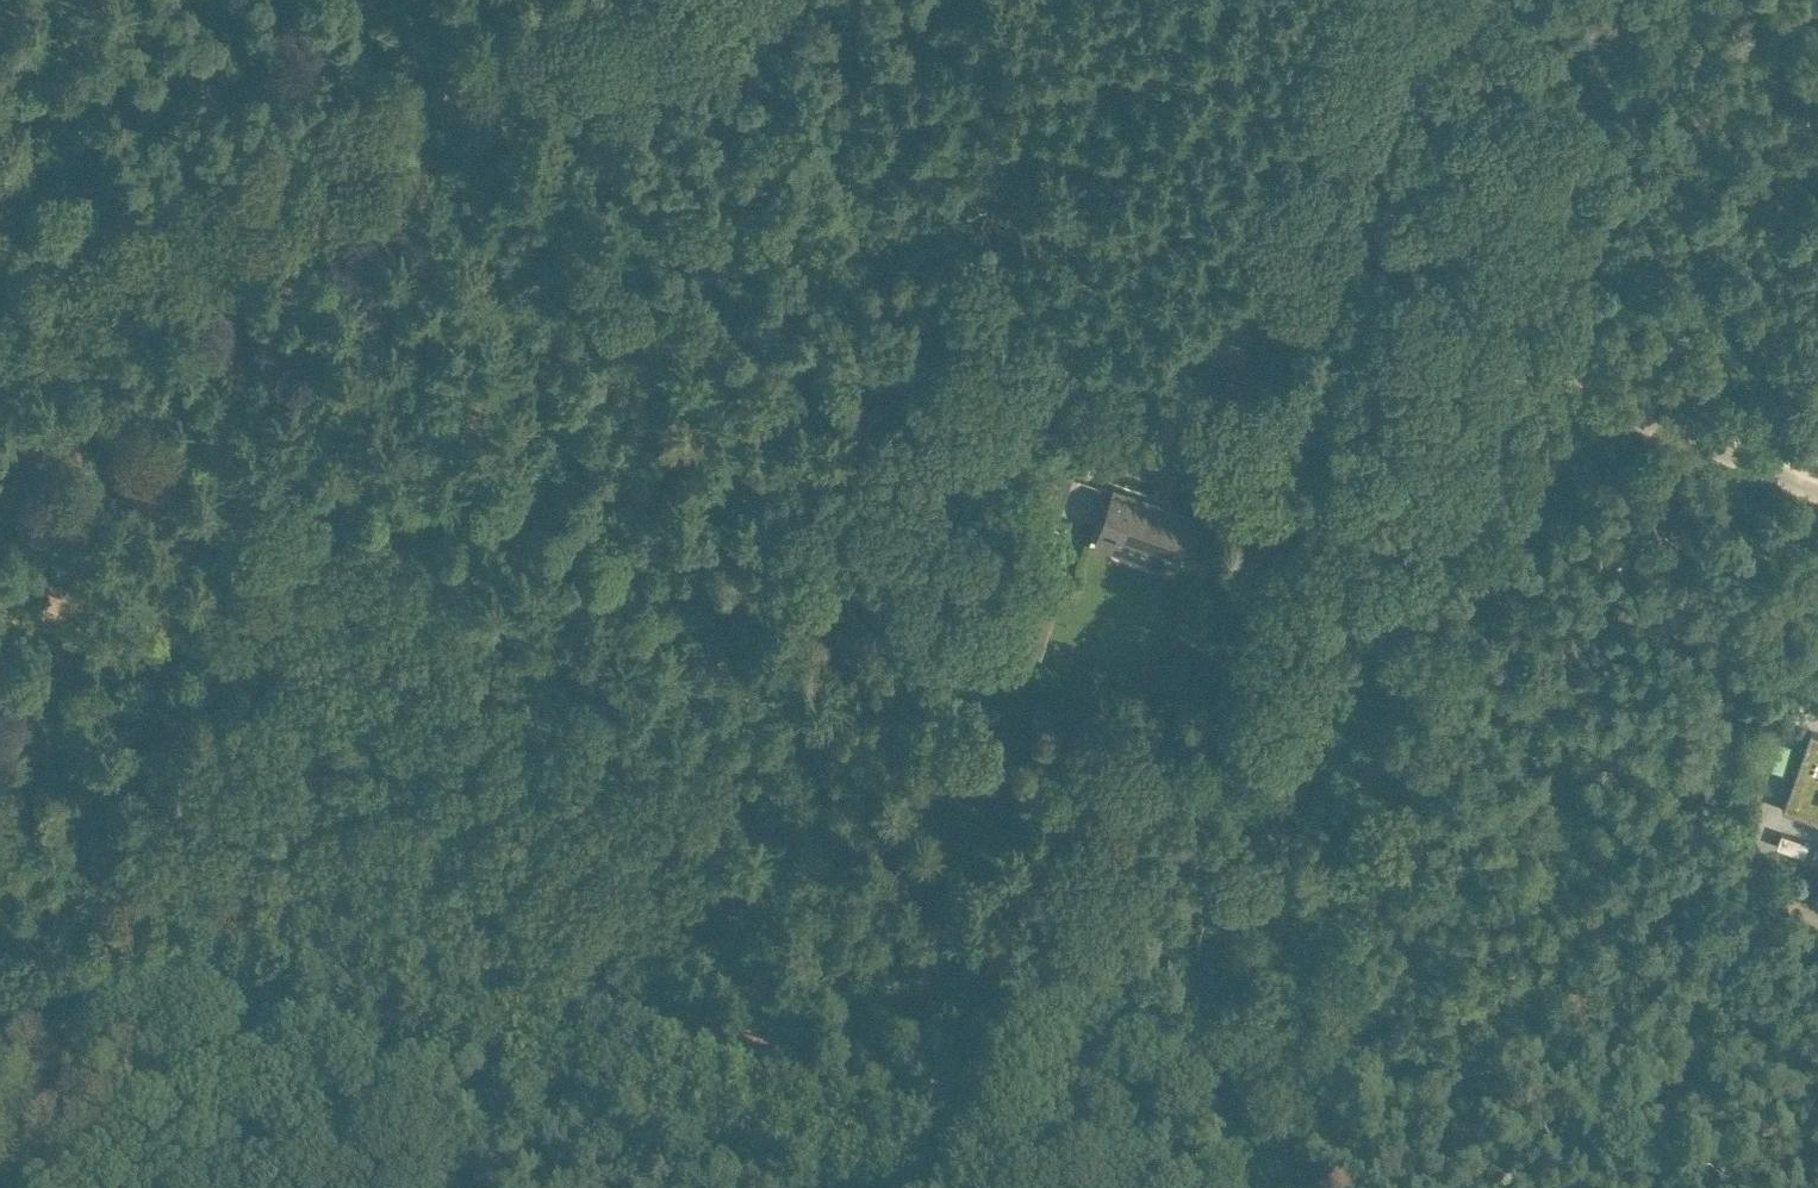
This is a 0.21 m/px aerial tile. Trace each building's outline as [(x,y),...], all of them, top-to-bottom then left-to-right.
[(1177,573),(1188,538),(1190,532),(1187,531),(1193,516),(1129,493),(1128,496),(1113,491),(1106,513),(1095,547),(1177,573)] [(1807,741),(1799,762),(1806,764),(1804,769),(1799,767),(1789,795),(1788,795),(1782,809),(1785,810),(1789,797),(1817,807),(1817,745),(1807,741)]
